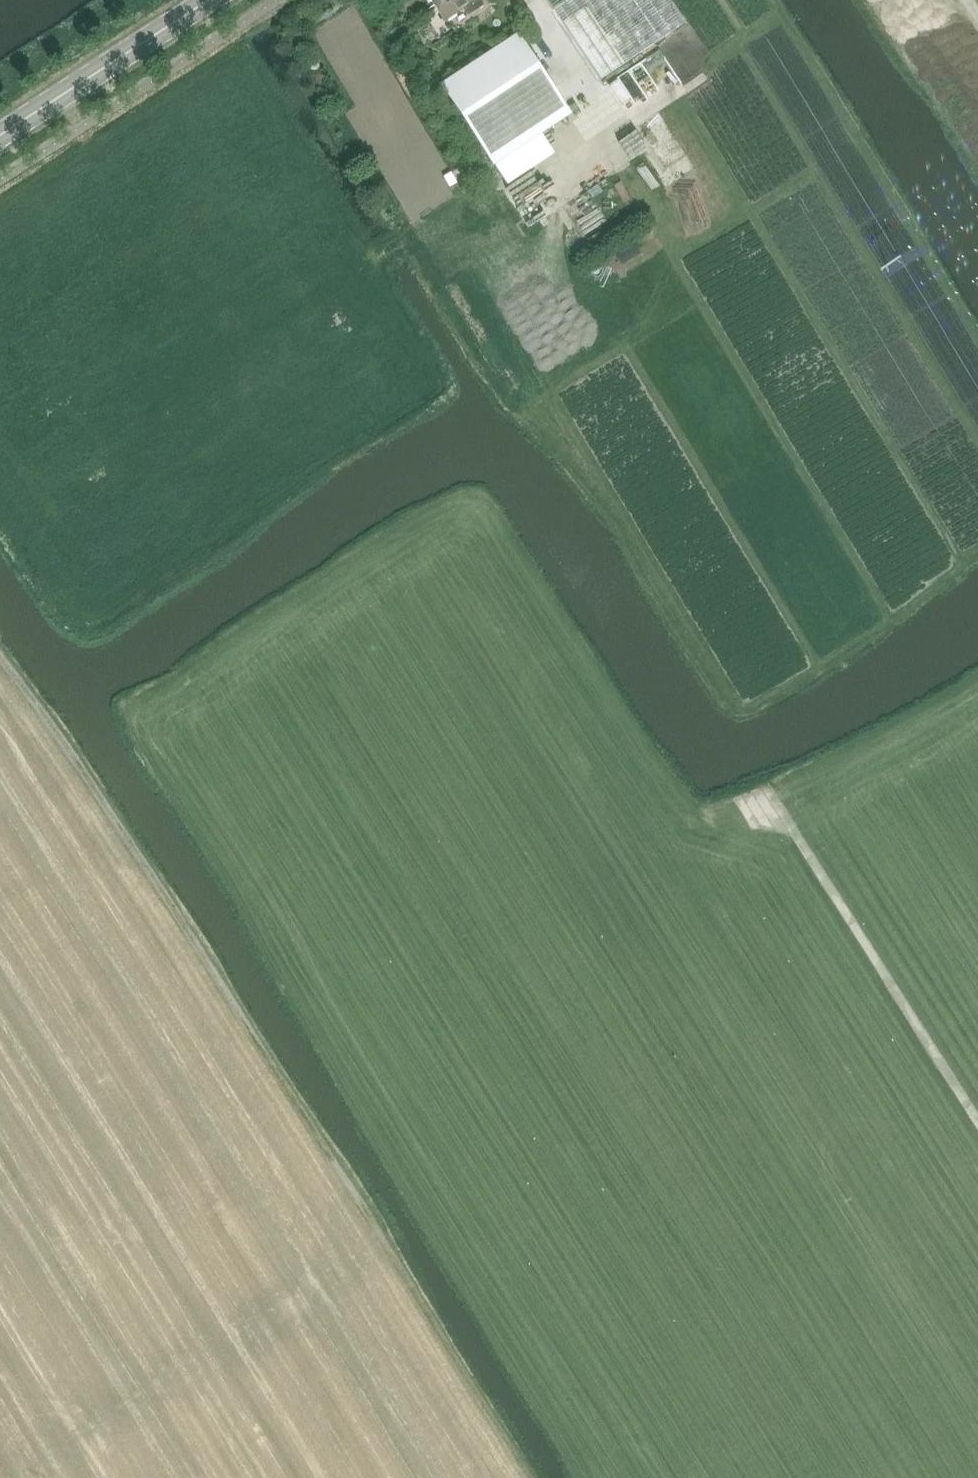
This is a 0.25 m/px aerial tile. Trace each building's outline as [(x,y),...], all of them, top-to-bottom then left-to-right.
[(479,0),(431,0),(445,22),(479,0)] [(599,80),(685,24),(669,0),(547,0),(599,80)] [(494,164),(555,123),(570,113),(517,34),(441,84),(494,164)] [(664,165),(686,151),(659,110),(637,124),(664,165)] [(530,195),(558,184),(548,160),(520,172),(530,195)] [(700,163),(687,170),(700,197),(698,198),(708,219),(723,212),(700,163)] [(592,194),(568,204),(590,249),(613,238),(592,194)]
